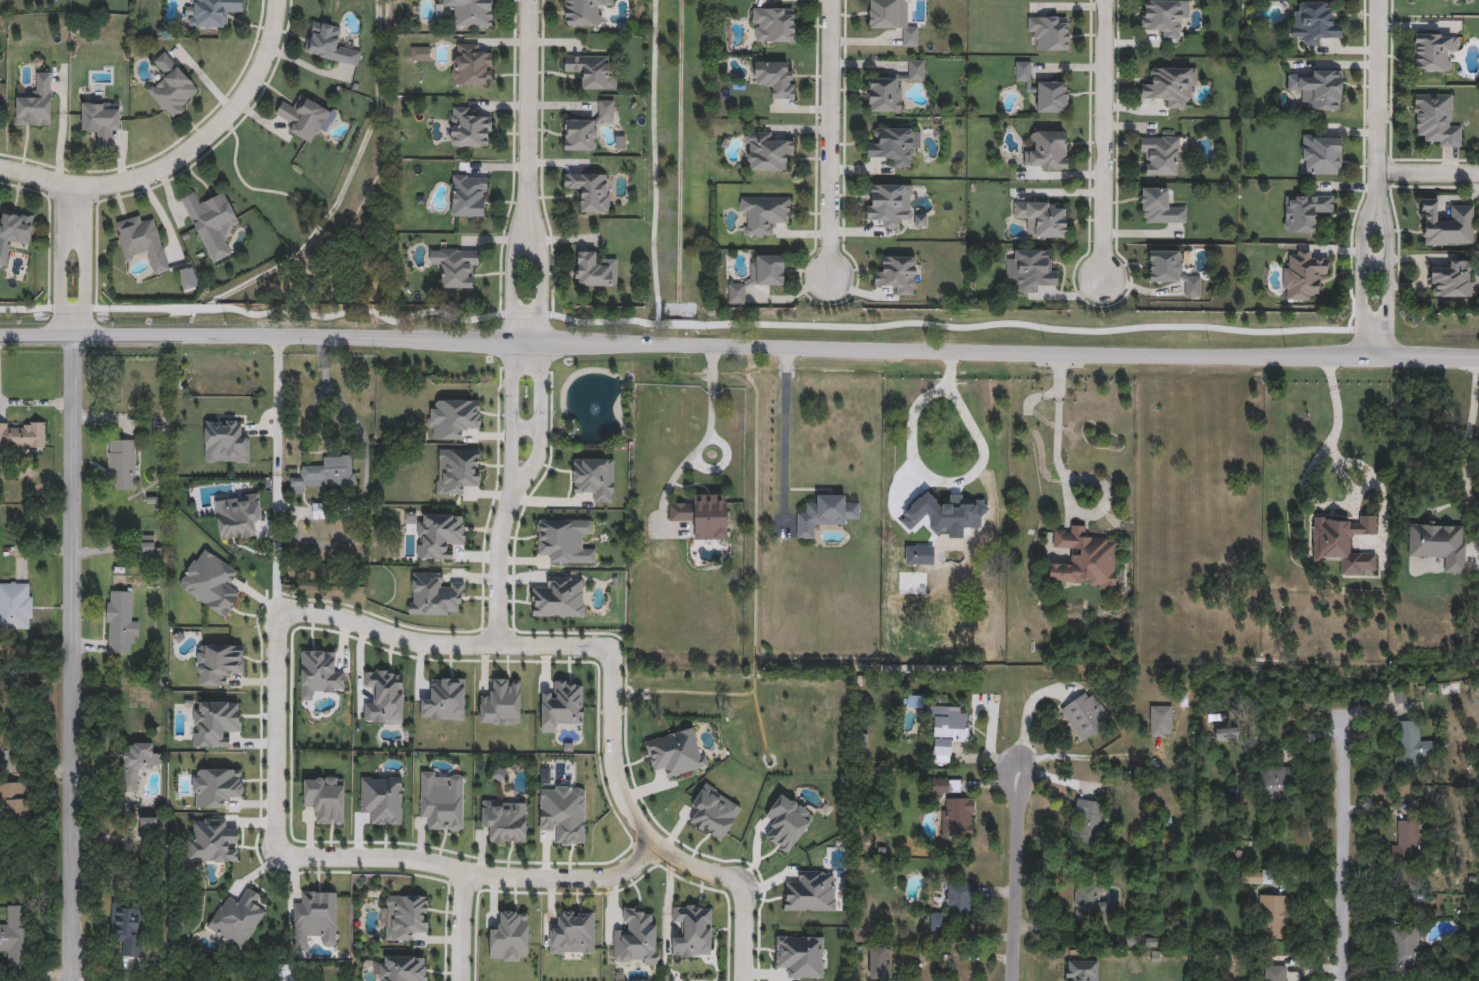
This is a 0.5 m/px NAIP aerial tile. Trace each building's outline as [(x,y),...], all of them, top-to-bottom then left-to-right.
[(191,29),(190,0),(243,0),(243,16),(227,16),(227,28),(191,29)] [(443,6),(443,0),(493,0),(493,28),(454,28),(454,6),(443,6)] [(564,26),(564,0),(614,0),(614,6),(603,6),(603,26),(564,26)] [(870,28),(869,0),(908,0),(908,28),(918,28),(919,47),(901,48),(901,28),(870,28)] [(1141,30),(1141,1),(1189,1),(1189,21),(1179,21),(1179,41),(1162,41),(1162,30),(1141,30)] [(1332,3),(1332,24),(1342,25),(1342,36),(1321,36),(1321,46),(1301,46),(1301,35),(1291,35),(1291,13),(1301,13),(1301,3),(1332,3)] [(794,8),(794,44),(753,44),(753,8),(794,8)] [(1068,17),(1068,51),(1038,51),(1038,39),(1028,39),(1028,17),(1068,17)] [(344,29),(340,46),(361,51),(358,67),(305,55),(313,21),(344,29)] [(1413,32),(1459,32),(1459,51),(1448,51),(1448,70),(1413,70),(1413,32)] [(482,44),(482,55),(492,55),(492,85),(453,86),(452,45),(482,44)] [(165,52),(202,93),(171,120),(146,92),(164,77),(152,64),(165,52)] [(565,78),(565,57),(608,56),(608,75),(617,75),(617,89),(584,90),(584,77),(565,78)] [(924,61),(925,82),(901,82),(902,113),(868,113),(868,75),(908,74),(908,61),(924,61)] [(775,89),(755,89),(754,62),(794,62),(794,99),(775,100),(775,89)] [(1016,82),(1016,62),(1031,62),(1031,82),(1016,82)] [(1197,69),(1196,90),(1189,90),(1188,110),(1164,109),(1165,99),(1141,98),(1141,86),(1151,87),(1152,68),(1197,69)] [(1342,71),(1341,111),(1309,110),(1309,101),(1298,100),(1298,90),(1288,90),(1288,70),(1342,71)] [(51,73),(51,127),(16,127),(16,94),(36,94),(36,73),(51,73)] [(1068,114),(1036,114),(1036,82),(1068,82),(1068,114)] [(294,123),(276,114),(283,102),(292,107),(300,92),(336,112),(322,138),(315,135),(310,143),(289,132),(294,123)] [(1451,92),(1451,124),(1461,124),(1461,145),(1425,145),(1425,134),(1413,134),(1414,92),(1451,92)] [(597,101),(614,101),(614,121),(597,121),(597,101)] [(120,103),(120,135),(111,135),(111,149),(100,149),(100,134),(82,134),(82,103),(120,103)] [(492,148),(450,148),(450,107),(470,107),(470,118),(492,118),(492,148)] [(595,152),(564,151),(564,120),(597,121),(595,121),(595,152)] [(919,129),(919,149),(909,149),(909,168),(890,168),(890,157),(867,157),(867,141),(878,142),(878,129),(919,129)] [(1068,169),(1024,169),(1024,151),(1034,151),(1034,132),(1068,132),(1068,169)] [(773,133),(773,142),(794,142),(794,162),(785,162),(784,171),(746,171),(746,133),(773,133)] [(1302,175),(1302,135),(1341,135),(1341,175),(1302,175)] [(1179,176),(1149,176),(1149,157),(1140,157),(1140,137),(1179,137),(1179,176)] [(610,174),(610,213),(582,213),(582,193),(564,193),(564,174),(610,174)] [(487,175),(487,217),(451,217),(451,175),(487,175)] [(905,185),(905,228),(880,228),(880,218),(867,218),(866,185),(905,185)] [(1141,224),(1141,189),(1167,189),(1167,207),(1187,207),(1187,224),(1141,224)] [(224,191),(241,227),(223,235),(228,245),(207,255),(181,199),(197,191),(202,201),(224,191)] [(1334,196),(1334,215),(1314,215),(1314,233),(1284,233),(1284,196),(1334,196)] [(790,197),(791,226),(771,226),(771,236),(741,237),(741,227),(749,227),(748,217),(739,217),(739,198),(790,197)] [(1421,243),(1421,197),(1440,197),(1440,217),(1452,217),(1452,204),(1473,204),(1473,243),(1421,243)] [(1066,238),(1034,239),(1034,229),(1025,229),(1025,221),(1014,221),(1014,203),(1056,202),(1056,212),(1066,211),(1066,238)] [(6,267),(0,266),(0,217),(1,210),(34,215),(29,249),(9,246),(6,267)] [(115,222),(144,215),(146,224),(157,222),(169,271),(151,276),(146,255),(124,260),(115,222)] [(438,289),(438,265),(429,265),(429,249),(479,249),(479,269),(470,269),(470,289),(438,289)] [(1048,250),(1048,271),(1057,271),(1057,284),(1037,284),(1037,294),(1017,294),(1017,282),(1007,282),(1007,260),(1016,260),(1016,251),(1048,250)] [(1149,283),(1149,251),(1180,251),(1180,276),(1201,276),(1201,298),(1183,298),(1183,283),(1149,283)] [(1318,301),(1283,301),(1283,263),(1293,263),(1293,251),(1312,251),(1312,259),(1328,259),(1328,277),(1318,277),(1318,301)] [(618,287),(575,287),(575,252),(597,252),(597,262),(618,262),(618,287)] [(784,285),(751,285),(751,255),(784,255),(784,285)] [(916,257),(916,296),(895,296),(895,286),(875,286),(875,267),(885,267),(885,257),(916,257)] [(1471,259),(1471,295),(1431,295),(1431,267),(1450,267),(1450,259),(1471,259)] [(728,305),(728,284),(746,284),(746,305),(728,305)] [(45,446),(0,446),(0,423),(45,423),(45,446)] [(135,439),(135,489),(111,489),(111,439),(135,439)] [(480,449),(480,484),(467,484),(467,493),(437,493),(437,449),(480,449)] [(301,465),(323,465),(323,455),(355,454),(355,484),(304,485),(304,492),(291,492),(290,477),(301,476),(301,465)] [(816,525),(816,538),(797,538),(797,513),(806,513),(806,503),(817,503),(817,492),(845,492),(845,503),(859,503),(859,518),(847,518),(847,525),(816,525)] [(693,503),(693,493),(727,493),(727,539),(694,539),(693,520),(668,520),(668,503),(693,503)] [(454,559),(416,559),(416,513),(465,513),(465,547),(454,547),(454,559)] [(1312,561),(1312,518),(1357,518),(1357,515),(1375,515),(1375,534),(1351,534),(1351,553),(1375,553),(1375,575),(1340,575),(1340,561),(1312,561)] [(1464,523),(1464,573),(1443,572),(1443,557),(1408,557),(1408,522),(1464,523)] [(1115,592),(1098,592),(1098,583),(1048,582),(1048,563),(1070,563),(1070,549),(1053,549),(1054,527),(1085,527),(1084,537),(1116,538),(1115,592)] [(138,559),(138,535),(155,535),(155,559),(138,559)] [(32,628),(0,628),(0,581),(32,581),(32,628)] [(106,653),(106,590),(131,590),(131,653),(106,653)] [(243,645),(243,673),(224,673),(224,684),(197,684),(197,645),(243,645)] [(403,670),(403,721),(364,721),(364,702),(374,702),(374,687),(364,687),(364,669),(403,670)] [(465,677),(465,719),(420,719),(420,698),(431,698),(431,677),(465,677)] [(480,724),(481,696),(490,696),(491,678),(519,678),(517,725),(480,724)] [(543,694),(542,733),(555,733),(556,723),(580,724),(581,688),(575,687),(575,685),(567,685),(567,682),(554,681),(554,695),(543,694)] [(1079,741),(1060,707),(1093,688),(1112,722),(1079,741)] [(1150,736),(1150,705),(1171,705),(1171,736),(1150,736)] [(927,720),(927,707),(965,707),(965,741),(932,741),(932,720),(927,720)] [(1237,740),(1215,738),(1216,721),(1238,723),(1237,740)] [(1396,721),(1419,721),(1419,742),(1433,741),(1433,757),(1417,757),(1417,767),(1397,767),(1396,721)] [(668,779),(708,766),(705,756),(700,757),(695,742),(696,741),(692,728),(667,736),(667,738),(662,740),(661,738),(645,743),(654,772),(665,768),(668,779)] [(153,742),(153,769),(141,769),(141,790),(122,790),(122,751),(132,751),(132,742),(153,742)] [(1259,766),(1293,766),(1293,799),(1259,799),(1259,766)] [(193,807),(193,769),(242,769),(242,797),(224,797),(224,807),(193,807)] [(420,818),(420,771),(434,771),(434,781),(453,781),(453,774),(463,775),(463,829),(430,829),(430,818),(420,818)] [(343,777),(343,825),(303,824),(303,776),(343,777)] [(361,812),(361,776),(402,776),(402,824),(370,824),(370,812),(361,812)] [(30,820),(0,821),(0,782),(30,782),(30,820)] [(691,806),(705,783),(717,790),(715,792),(732,803),(733,802),(742,808),(720,843),(713,838),(714,837),(707,833),(709,831),(704,828),(702,831),(694,826),(694,825),(690,822),(697,810),(691,806)] [(541,790),(555,790),(555,787),(570,787),(570,789),(585,790),(584,844),(570,844),(570,846),(559,846),(560,843),(555,843),(555,829),(554,829),(554,832),(544,831),(544,828),(541,828),(541,790)] [(765,816),(780,795),(791,802),(792,801),(798,804),(796,807),(797,809),(799,806),(808,812),(808,814),(814,818),(788,854),(780,848),(779,844),(777,846),(768,839),(775,829),(770,826),(773,821),(765,816)] [(941,836),(941,808),(949,808),(949,798),(972,798),(972,836),(941,836)] [(1070,842),(1076,798),(1102,802),(1096,846),(1070,842)] [(481,830),(481,800),(526,800),(526,842),(491,842),(491,830),(481,830)] [(1391,845),(1397,844),(1397,821),(1421,821),(1421,861),(1391,862),(1391,845)] [(784,880),(784,900),(782,900),(782,911),(835,911),(834,881),(832,881),(832,876),(823,877),(823,874),(796,874),(796,880),(784,880)] [(945,912),(946,882),(973,882),(973,924),(945,923),(944,930),(930,930),(931,912),(945,912)] [(1106,900),(1106,921),(1074,921),(1074,882),(1098,882),(1098,900),(1106,900)] [(1287,938),(1259,938),(1259,894),(1287,894),(1287,938)] [(416,940),(386,940),(386,895),(427,895),(427,930),(416,930),(416,940)] [(143,903),(141,957),(120,956),(121,936),(110,935),(112,902),(143,903)] [(7,952),(0,952),(0,924),(7,924),(7,904),(28,904),(28,964),(7,964),(7,952)] [(672,906),(672,923),(681,923),(681,938),(672,938),(672,955),(682,955),(682,958),(692,958),(692,956),(710,956),(710,910),(701,910),(701,909),(696,909),(696,906),(685,906),(685,907),(681,907),(681,906),(672,906)] [(623,908),(638,909),(638,912),(643,913),(643,915),(651,915),(650,926),(655,926),(654,953),(656,953),(656,964),(644,963),(644,960),(633,960),(633,961),(613,961),(613,930),(623,930),(623,932),(627,932),(627,923),(623,923),(623,908)] [(594,953),(549,953),(549,922),(561,922),(561,911),(594,911),(594,953)] [(1389,970),(1389,929),(1417,929),(1417,970),(1389,970)] [(776,937),(776,969),(788,969),(788,979),(823,979),(823,968),(821,968),(821,951),(824,951),(824,938),(776,937)] [(891,946),(891,979),(869,979),(869,946),(891,946)] [(427,956),(427,980),(378,980),(378,956),(427,956)] [(1097,960),(1096,980),(1066,980),(1067,959),(1097,960)] [(1285,964),(1285,980),(1264,980),(1264,965),(1285,964)]
